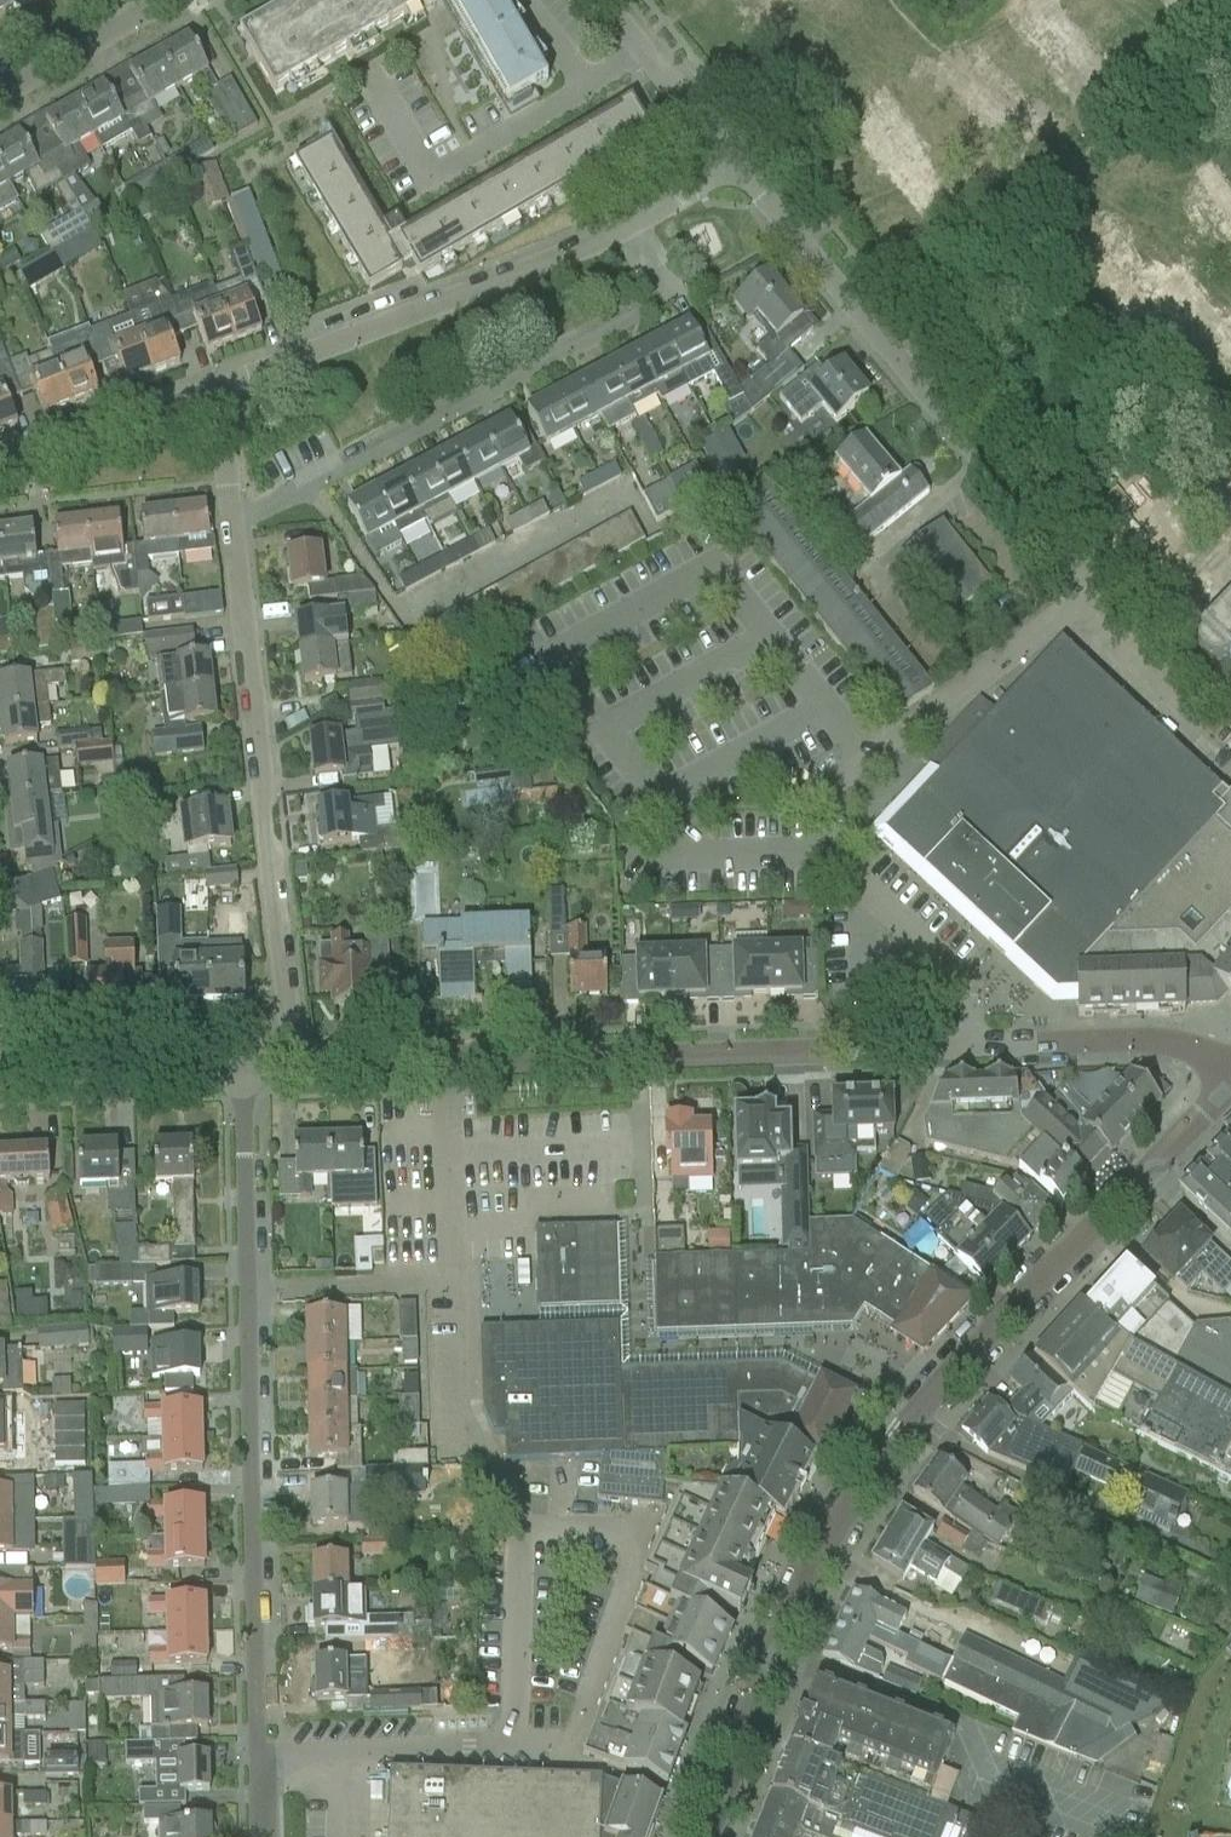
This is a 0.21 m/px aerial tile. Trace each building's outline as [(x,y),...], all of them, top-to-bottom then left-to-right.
[(26,0),(0,0),(0,8),(3,13),(26,0)] [(332,59),(298,0),(296,0),(268,16),(303,75),(332,59)] [(360,42),(336,0),(298,0),(332,59),(360,42)] [(389,25),(375,0),(336,0),(360,42),(389,25)] [(419,8),(414,0),(375,0),(389,25),(419,8)] [(419,8),(420,8),(425,16),(442,6),(438,0),(414,0),(419,8)] [(502,12),(495,0),(438,0),(442,6),(460,36),(502,12)] [(512,30),(502,12),(460,36),(481,73),(525,48),(514,29),(512,30)] [(273,93),(303,75),(268,16),(239,33),(273,93)] [(188,40),(159,57),(178,90),(197,79),(206,95),(204,97),(225,133),(229,141),(256,126),(230,80),(216,88),(207,73),(188,40)] [(502,110),(546,85),(525,48),(481,73),(502,110)] [(140,122),(154,114),(149,106),(178,90),(159,57),(129,74),(139,91),(126,98),(140,122)] [(114,105),(104,88),(74,105),(93,138),(100,150),(130,133),(135,141),(147,134),(140,122),(126,98),(114,105)] [(654,139),(631,101),(617,109),(618,111),(618,110),(622,116),(640,147),(654,139)] [(90,208),(72,179),(89,169),(78,147),(93,138),(74,105),(45,122),(55,139),(42,146),(91,232),(92,232),(93,232),(107,223),(97,204),(90,208)] [(608,166),(640,147),(622,116),(590,135),(608,166)] [(577,184),(608,166),(590,135),(558,153),(577,184)] [(19,137),(0,148),(0,171),(9,187),(25,178),(36,199),(53,188),(70,218),(38,237),(42,245),(49,256),(49,257),(55,254),(68,247),(72,245),(71,244),(91,232),(42,146),(29,154),(19,137)] [(207,142),(166,165),(172,176),(213,153),(207,142)] [(345,177),(327,146),(332,143),(332,142),(293,164),(294,165),(313,196),(345,177)] [(546,203),(577,184),(558,153),(527,171),(546,203)] [(192,171),(204,209),(229,202),(217,163),(192,171)] [(166,165),(123,190),(129,201),(172,176),(166,165)] [(17,201),(9,187),(0,171),(0,211),(17,201)] [(514,221),(546,203),(527,171),(496,189),(514,221)] [(331,228),(364,208),(345,177),(313,196),(331,228)] [(483,239),(514,221),(496,189),(464,207),(483,239)] [(281,295),(243,196),(248,194),(248,193),(229,200),(230,201),(231,201),(269,299),(267,300),(268,301),(286,294),(285,293),(281,295)] [(452,257),(483,239),(464,207),(433,225),(452,257)] [(350,259),(382,239),(364,208),(331,228),(350,259)] [(411,262),(401,243),(398,239),(405,235),(396,221),(382,230),(390,243),(386,245),(400,269),(411,262)] [(420,276),(452,257),(433,225),(401,243),(411,262),(420,276)] [(102,248),(93,232),(92,232),(91,232),(71,244),(72,245),(79,259),(102,248)] [(368,291),(401,271),(400,269),(386,245),(382,239),(350,259),(368,291)] [(68,247),(55,254),(64,271),(77,263),(68,247)] [(256,280),(245,250),(229,255),(240,281),(213,291),(234,344),(261,333),(251,309),(265,304),(256,279),(256,280)] [(19,264),(12,251),(0,259),(0,268),(3,273),(19,264)] [(64,271),(55,254),(49,257),(49,256),(18,274),(28,291),(29,291),(35,288),(64,271)] [(150,290),(161,285),(154,269),(143,273),(150,290)] [(767,277),(733,304),(749,323),(752,320),(768,340),(755,350),(769,368),(787,353),(794,348),(813,332),(818,328),(795,299),(789,304),(767,277)] [(234,344),(213,291),(211,285),(170,301),(183,335),(197,330),(206,354),(234,344)] [(35,288),(29,291),(32,298),(38,295),(35,288)] [(153,308),(130,317),(138,339),(152,375),(179,365),(170,340),(183,335),(170,301),(153,308)] [(107,332),(92,338),(102,367),(116,362),(125,386),(152,375),(138,339),(130,317),(105,327),(107,332)] [(696,338),(689,325),(662,340),(688,389),(713,376),(716,382),(728,406),(741,399),(738,393),(736,391),(737,390),(706,333),(696,338)] [(88,329),(47,345),(51,354),(71,407),(98,396),(89,372),(102,367),(92,338),(88,329)] [(661,403),(688,389),(662,340),(635,354),(653,389),(661,403)] [(17,427),(7,403),(21,398),(8,364),(1,347),(0,347),(0,434),(17,427)] [(769,368),(738,393),(741,399),(750,415),(803,371),(787,353),(769,368)] [(71,407),(51,354),(28,363),(25,357),(8,364),(21,398),(34,393),(44,417),(71,407)] [(635,354),(608,369),(626,403),(631,412),(658,397),(653,389),(635,354)] [(806,375),(778,399),(799,425),(821,407),(835,424),(848,413),(867,397),(842,366),(827,378),(818,386),(808,374),(806,375)] [(608,433),(635,419),(626,403),(608,369),(581,383),(599,418),(608,433)] [(573,432),(599,418),(581,383),(554,397),(573,432)] [(545,447),(573,432),(554,397),(527,412),(545,447)] [(639,443),(651,437),(642,420),(630,426),(639,443)] [(526,452),(521,443),(510,421),(482,436),(501,471),(518,462),(524,473),(542,464),(534,448),(526,452)] [(725,430),(713,437),(713,438),(719,448),(720,449),(732,442),(725,430)] [(474,486),(501,471),(482,436),(455,450),(474,486)] [(649,462),(661,455),(651,437),(639,443),(649,462)] [(713,438),(698,446),(704,456),(720,487),(735,478),(720,449),(719,448),(713,438)] [(899,479),(865,438),(833,464),(867,505),(846,523),(865,546),(928,494),(909,471),(899,479)] [(450,498),(474,486),(455,450),(428,464),(447,500),(450,498)] [(428,464),(401,479),(420,514),(425,523),(426,523),(429,528),(454,516),(451,510),(452,509),(447,500),(428,464)] [(602,487),(620,477),(613,465),(595,474),(602,487)] [(696,467),(668,481),(669,483),(683,509),(710,494),(696,467)] [(583,497),(602,487),(595,474),(576,484),(583,497)] [(398,537),(425,523),(401,479),(375,493),(393,528),(398,537)] [(894,719),(933,690),(918,671),(765,479),(728,509),(880,700),(894,719)] [(669,483),(642,497),(656,523),(683,509),(669,483)] [(375,493),(347,508),(358,529),(366,543),(374,559),(387,552),(401,545),(398,537),(393,528),(375,493)] [(820,527),(830,520),(808,494),(799,501),(820,527)] [(450,498),(447,500),(452,509),(469,542),(476,554),(494,545),(487,532),(480,536),(478,532),(476,533),(468,530),(458,511),(456,510),(450,498)] [(530,526),(548,516),(541,503),(523,513),(530,526)] [(189,510),(186,507),(177,508),(174,511),(173,512),(178,556),(213,552),(213,553),(215,553),(214,541),(209,537),(205,508),(189,510)] [(136,577),(147,576),(147,561),(178,557),(177,556),(178,556),(173,512),(140,515),(144,546),(133,548),(136,577)] [(512,536),(530,526),(523,513),(505,523),(512,536)] [(631,549),(643,542),(628,515),(616,522),(631,549)] [(122,549),(118,518),(86,522),(90,553),(90,567),(92,574),(109,571),(118,597),(138,594),(136,577),(133,548),(122,549)] [(50,597),(63,595),(60,570),(90,567),(90,553),(86,522),(54,525),(57,555),(45,557),(50,597)] [(619,555),(631,549),(616,522),(604,529),(619,555)] [(35,558),(32,528),(0,532),(0,543),(3,566),(4,580),(22,578),(24,593),(44,611),(52,611),(52,610),(50,597),(45,557),(35,558)] [(949,620),(988,589),(940,528),(901,559),(925,589),(907,604),(915,613),(933,599),(949,620)] [(606,563),(619,555),(604,529),(591,536),(606,563)] [(593,569),(606,563),(591,536),(579,543),(593,569)] [(457,564),(476,554),(469,542),(451,551),(457,564)] [(582,576),(593,569),(579,543),(567,549),(582,576)] [(569,583),(582,576),(567,549),(554,557),(569,583)] [(319,551),(288,555),(292,590),(306,588),(308,603),(335,601),(333,585),(323,587),(322,575),(319,551)] [(556,590),(569,583),(554,557),(542,564),(556,590)] [(422,583),(440,573),(433,561),(416,570),(422,583)] [(544,597),(556,590),(542,564),(529,570),(544,597)] [(404,593),(422,583),(416,570),(397,580),(404,593)] [(532,604),(544,597),(529,570),(517,577),(532,604)] [(520,610),(532,604),(517,577),(505,584),(520,610)] [(362,580),(333,583),(333,585),(335,601),(374,596),(374,595),(364,580),(362,580)] [(507,617),(520,610),(505,584),(493,591),(507,617)] [(495,624),(507,617),(493,591),(481,598),(495,624)] [(343,616),(376,613),(374,596),(335,601),(336,617),(343,616)] [(184,620),(202,618),(200,598),(182,601),(184,619),(184,620)] [(483,631),(495,624),(481,598),(468,604),(483,631)] [(147,623),(160,622),(184,619),(182,601),(145,605),(147,623)] [(1201,633),(1199,635),(1198,637),(1197,639),(1196,642),(1196,644),(1196,647),(1196,650),(1197,652),(1198,655),(1199,657),(1201,659),(1204,660),(1206,662),(1209,663),(1211,663),(1214,663),(1217,663),(1220,663),(1223,662),(1225,661),(1228,659),(1230,662),(1230,601),(1201,633)] [(470,638),(483,631),(468,604),(456,612),(470,638)] [(52,610),(52,611),(44,611),(43,611),(34,624),(37,652),(57,649),(52,610)] [(458,645),(470,638),(456,612),(443,619),(458,645)] [(320,616),(296,619),(300,651),(332,648),(346,646),(343,616),(336,617),(336,614),(328,615),(320,616)] [(99,643),(142,638),(140,623),(95,628),(97,642),(98,642),(98,643),(99,643)] [(193,633),(144,639),(146,656),(147,655),(148,661),(152,664),(155,664),(159,695),(211,689),(208,657),(176,660),(175,652),(196,650),(193,633)] [(13,656),(11,640),(0,641),(0,657),(13,656)] [(98,643),(98,642),(97,642),(68,646),(71,665),(100,660),(99,643),(98,643)] [(936,776),(882,834),(922,872),(1101,680),(1061,642),(1053,651),(1007,699),(994,713),(979,699),(920,762),(929,769),(936,776)] [(332,648),(300,651),(303,684),(327,681),(335,680),(350,678),(347,646),(332,648)] [(48,708),(46,689),(66,687),(64,672),(28,677),(0,680),(0,709),(0,713),(48,708)] [(1101,680),(922,872),(967,913),(966,915),(967,916),(968,915),(1011,955),(1054,995),(1077,995),(1079,995),(1078,969),(1223,814),(1217,809),(1211,803),(1221,792),(1210,781),(1196,768),(1182,755),(1171,745),(1147,723),(1148,722),(1147,721),(1146,722),(1128,705),(1114,691),(1101,680)] [(379,686),(349,689),(350,706),(381,703),(379,686)] [(185,732),(184,725),(215,721),(211,689),(159,695),(163,735),(152,736),(154,758),(203,753),(201,731),(185,732)] [(334,737),(310,739),(314,778),(338,775),(340,775),(340,782),(359,780),(371,778),(369,753),(398,750),(393,714),(382,715),(381,703),(350,706),(352,725),(353,725),(354,736),(339,738),(338,736),(334,737)] [(34,729),(50,727),(48,708),(0,713),(0,733),(3,732),(4,746),(35,742),(34,729)] [(89,731),(54,736),(56,750),(74,749),(91,747),(90,746),(89,731)] [(91,747),(74,749),(77,770),(114,765),(111,743),(90,746),(91,747)] [(61,795),(57,762),(40,764),(7,767),(11,801),(44,797),(61,795)] [(532,788),(553,786),(551,766),(530,768),(532,788)] [(526,773),(502,775),(504,791),(528,789),(526,773)] [(105,779),(100,783),(101,789),(115,788),(114,780),(114,778),(105,779)] [(135,781),(118,783),(120,797),(137,796),(135,781)] [(1211,803),(1217,809),(1227,798),(1221,792),(1211,803)] [(1227,798),(1217,809),(1223,814),(1078,969),(1079,995),(1078,995),(1079,1018),(1091,1018),(1091,1019),(1093,1018),(1093,1014),(1116,1013),(1116,1018),(1118,1018),(1118,1017),(1143,1016),(1143,1017),(1145,1017),(1145,1012),(1168,1012),(1168,1016),(1170,1016),(1170,1015),(1184,1014),(1183,1006),(1215,1005),(1225,994),(1230,1000),(1230,794),(1227,798)] [(47,828),(44,797),(11,801),(11,802),(3,803),(6,821),(13,821),(16,852),(23,851),(25,870),(60,866),(56,827),(47,828)] [(319,827),(316,830),(317,841),(321,843),(322,845),(357,840),(360,854),(425,847),(423,829),(409,830),(409,835),(393,837),(392,829),(376,830),(373,813),(383,811),(382,799),(361,802),(347,804),(347,802),(316,807),(319,827)] [(187,861),(208,858),(207,850),(230,847),(225,808),(201,811),(196,812),(181,814),(187,861)] [(409,853),(387,854),(388,865),(410,864),(409,853)] [(205,890),(213,889),(237,887),(235,870),(211,873),(204,874),(205,890)] [(52,874),(30,880),(32,910),(60,902),(52,874)] [(24,881),(2,882),(2,894),(4,916),(25,914),(32,914),(32,910),(30,880),(24,881)] [(562,891),(547,892),(547,899),(548,930),(564,929),(562,898),(562,891)] [(813,903),(798,904),(798,919),(814,919),(813,903)] [(179,911),(156,912),(157,951),(157,974),(174,974),(175,979),(175,1003),(209,1002),(208,961),(207,944),(180,945),(179,911)] [(226,936),(241,935),(240,915),(226,915),(226,936)] [(531,998),(528,921),(422,926),(422,953),(438,952),(439,1002),(474,1001),(473,967),(505,966),(506,999),(531,998)] [(66,967),(85,966),(84,922),(65,923),(66,967)] [(587,958),(586,930),(567,931),(569,997),(606,996),(604,957),(587,958)] [(31,946),(30,946),(33,1025),(59,1024),(58,1011),(57,986),(55,986),(43,987),(41,945),(40,938),(38,934),(31,935),(31,944),(31,946)] [(21,973),(6,973),(8,1026),(33,1025),(30,946),(31,946),(31,944),(31,935),(20,935),(21,946),(20,946),(21,973)] [(386,975),(384,936),(363,936),(364,950),(349,950),(348,938),(330,939),(331,953),(321,953),(322,968),(320,968),(321,990),(332,989),(333,1006),(369,1005),(369,1000),(387,999),(386,975)] [(216,944),(207,944),(208,961),(209,1002),(243,1001),(241,960),(241,944),(216,944)] [(133,974),(132,946),(104,947),(105,976),(85,976),(87,1015),(123,1014),(123,1002),(141,1001),(140,994),(141,994),(140,974),(133,974)] [(786,951),(766,951),(768,995),(793,994),(793,1001),(817,1000),(815,954),(798,955),(798,950),(786,951)] [(719,1003),(718,951),(701,952),(701,954),(669,955),(671,998),(696,997),(697,1004),(719,1003)] [(735,952),(735,951),(718,951),(719,1003),(742,1002),(742,996),(768,995),(766,951),(735,952)] [(634,961),(620,961),(622,1007),(645,1006),(645,999),(671,998),(669,955),(650,955),(634,956),(634,961)] [(1064,1088),(1051,1101),(1056,1106),(1079,1128),(1105,1152),(1105,1153),(1109,1157),(1109,1156),(1110,1156),(1115,1150),(1110,1145),(1115,1139),(1121,1144),(1160,1102),(1130,1074),(1093,1113),(1092,1114),(1064,1088)] [(1020,1123),(1012,1078),(1010,1078),(1010,1077),(947,1079),(947,1081),(945,1081),(922,1124),(925,1146),(985,1160),(1020,1123)] [(1027,1078),(1012,1078),(1020,1123),(1042,1144),(1084,1183),(1085,1183),(1085,1182),(1080,1178),(1095,1161),(1096,1161),(1100,1157),(1100,1158),(1105,1153),(1105,1152),(1079,1128),(1056,1106),(1052,1110),(1042,1100),(1027,1078)] [(831,1118),(812,1119),(814,1180),(855,1179),(854,1137),(893,1135),(891,1096),(866,1097),(831,1099),(831,1118)] [(753,1114),(734,1115),(735,1137),(735,1138),(737,1138),(738,1147),(735,1147),(735,1149),(736,1158),(736,1173),(780,1172),(780,1174),(777,1175),(778,1189),(780,1189),(780,1191),(781,1191),(783,1249),(809,1248),(805,1151),(804,1151),(789,1152),(788,1123),(773,1124),(773,1111),(756,1112),(756,1113),(756,1114),(753,1114)] [(690,1128),(690,1119),(666,1120),(666,1129),(665,1129),(666,1159),(667,1159),(667,1158),(671,1158),(672,1196),(687,1196),(686,1181),(711,1180),(709,1127),(690,1128)] [(1222,1131),(1224,1132),(1223,1133),(1224,1134),(1225,1133),(1230,1139),(1230,1121),(1222,1131)] [(1084,1183),(1042,1144),(1020,1123),(985,1160),(1015,1168),(1060,1209),(1084,1183)] [(361,1139),(328,1140),(329,1178),(330,1209),(376,1207),(373,1153),(362,1154),(361,1139)] [(296,1199),(310,1199),(309,1179),(329,1178),(328,1140),(294,1142),(296,1199)] [(894,1143),(885,1159),(878,1173),(894,1182),(910,1152),(894,1143)] [(1178,1193),(1183,1198),(1201,1215),(1230,1242),(1230,1240),(1230,1147),(1226,1143),(1178,1193)] [(101,1144),(82,1144),(82,1149),(78,1149),(79,1173),(79,1187),(109,1186),(110,1212),(135,1211),(134,1185),(134,1155),(117,1155),(117,1148),(101,1148),(101,1144)] [(194,1249),(192,1146),(153,1146),(154,1184),(172,1184),(173,1250),(194,1249)] [(0,1152),(0,1217),(12,1216),(11,1196),(8,1193),(7,1186),(11,1183),(13,1183),(17,1188),(24,1188),(28,1183),(30,1183),(49,1182),(47,1150),(46,1150),(46,1152),(29,1152),(29,1151),(0,1152)] [(913,1181),(930,1179),(927,1157),(910,1158),(913,1181)] [(1001,1207),(1015,1220),(1033,1237),(1043,1226),(1046,1226),(1051,1221),(1051,1218),(1054,1214),(1036,1198),(1016,1179),(1007,1189),(1004,1186),(993,1197),(963,1188),(959,1200),(997,1210),(998,1211),(1001,1207)] [(63,1193),(42,1198),(51,1235),(72,1230),(69,1217),(63,1193)] [(941,1238),(936,1242),(983,1288),(1029,1241),(998,1211),(959,1200),(945,1197),(923,1220),(941,1238)] [(362,1216),(364,1247),(383,1246),(382,1215),(362,1216)] [(1220,1257),(1179,1218),(1172,1226),(1167,1225),(1160,1233),(1161,1237),(1144,1255),(1172,1282),(1173,1282),(1185,1293),(1200,1278),(1214,1291),(1230,1274),(1230,1268),(1220,1257)] [(969,1298),(948,1285),(852,1224),(808,1225),(810,1256),(733,1258),(735,1287),(761,1287),(786,1286),(810,1286),(833,1285),(865,1307),(864,1309),(896,1330),(892,1335),(921,1354),(933,1341),(972,1301),(969,1298)] [(578,1309),(617,1307),(614,1228),(574,1229),(578,1309)] [(578,1309),(574,1229),(534,1230),(534,1233),(535,1233),(536,1250),(535,1250),(535,1252),(536,1252),(536,1270),(537,1270),(538,1310),(578,1309)] [(683,1259),(683,1230),(654,1231),(653,1231),(654,1260),(683,1259)] [(727,1233),(705,1233),(706,1257),(728,1256),(727,1233)] [(136,1267),(153,1267),(170,1267),(169,1250),(136,1250),(136,1253),(136,1267)] [(370,1252),(354,1253),(355,1272),(355,1276),(371,1276),(371,1271),(370,1252)] [(130,1267),(136,1267),(136,1253),(116,1253),(119,1267),(130,1267)] [(371,1266),(383,1265),(382,1253),(371,1253),(371,1266)] [(701,1333),(736,1332),(735,1287),(733,1258),(699,1259),(701,1333)] [(701,1333),(699,1259),(683,1259),(654,1260),(654,1266),(653,1266),(653,1269),(654,1269),(654,1278),(655,1335),(701,1333)] [(316,1272),(327,1271),(327,1262),(315,1263),(316,1272)] [(131,1287),(130,1267),(119,1267),(93,1268),(94,1288),(131,1287)] [(1081,1306),(1127,1348),(1230,1404),(1230,1326),(1228,1324),(1194,1328),(1193,1331),(1178,1317),(1156,1296),(1142,1283),(1124,1267),(1124,1268),(1122,1269),(1122,1270),(1121,1269),(1110,1281),(1105,1281),(1098,1289),(1098,1294),(1087,1307),(1088,1307),(1086,1309),(1082,1306),(1081,1306)] [(173,1329),(173,1315),(197,1314),(197,1280),(168,1280),(147,1281),(148,1330),(173,1329)] [(851,1328),(864,1309),(865,1307),(833,1285),(810,1286),(812,1329),(851,1328)] [(762,1331),(788,1330),(786,1286),(761,1287),(762,1331)] [(788,1330),(812,1329),(810,1286),(786,1286),(788,1330)] [(10,1330),(5,1287),(0,1287),(0,1331),(10,1330)] [(736,1332),(762,1331),(761,1287),(735,1287),(736,1332)] [(400,1303),(398,1303),(399,1343),(403,1343),(403,1342),(416,1342),(415,1303),(413,1303),(400,1303)] [(1127,1348),(1081,1306),(1033,1358),(1072,1395),(1087,1410),(1230,1482),(1230,1404),(1127,1348)] [(306,1345),(344,1344),(344,1315),(305,1316),(306,1345)] [(87,1327),(36,1332),(38,1353),(51,1352),(89,1348),(87,1327)] [(623,1460),(619,1372),(618,1327),(479,1331),(482,1413),(493,1436),(504,1436),(505,1464),(566,1462),(601,1461),(623,1460)] [(129,1331),(111,1331),(112,1357),(146,1357),(145,1330),(129,1331)] [(416,1342),(403,1342),(403,1364),(416,1364),(416,1342)] [(198,1344),(151,1345),(152,1379),(163,1379),(164,1395),(192,1394),(192,1378),(199,1378),(198,1344)] [(307,1374),(345,1372),(344,1344),(306,1345),(307,1374)] [(22,1394),(22,1387),(21,1352),(1,1352),(1,1351),(0,1351),(0,1388),(1,1388),(2,1395),(22,1394)] [(1020,1400),(1008,1413),(1013,1418),(1016,1421),(1021,1423),(1033,1410),(1036,1407),(1049,1419),(1072,1395),(1059,1383),(1033,1358),(1032,1357),(1031,1358),(1028,1361),(1026,1361),(1022,1365),(1022,1368),(1019,1371),(1009,1382),(1022,1394),(1018,1398),(1020,1400)] [(696,1369),(701,1456),(737,1454),(738,1423),(760,1433),(792,1371),(781,1366),(696,1369)] [(619,1372),(623,1460),(701,1456),(696,1369),(619,1372)] [(760,1433),(788,1447),(822,1380),(820,1379),(818,1384),(792,1371),(760,1433)] [(308,1402),(346,1401),(357,1401),(356,1372),(345,1372),(307,1374),(308,1402)] [(417,1378),(404,1378),(404,1399),(405,1401),(417,1400),(417,1399),(417,1378)] [(822,1380),(788,1447),(816,1459),(822,1462),(847,1412),(855,1396),(822,1380)] [(104,1398),(93,1398),(93,1408),(104,1408),(104,1398)] [(404,1399),(398,1399),(399,1429),(405,1429),(418,1428),(418,1422),(417,1400),(405,1401),(404,1399)] [(309,1431),(347,1430),(346,1401),(308,1402),(309,1431)] [(1010,1421),(988,1401),(985,1404),(983,1403),(977,1410),(977,1414),(971,1421),(967,1421),(961,1428),(963,1430),(960,1433),(991,1459),(1066,1489),(1081,1448),(1040,1430),(1021,1423),(1016,1421),(1013,1418),(1010,1421)] [(201,1440),(200,1407),(163,1408),(163,1409),(143,1410),(144,1423),(162,1422),(163,1441),(201,1440)] [(6,1462),(26,1461),(25,1413),(5,1413),(0,1413),(0,1462),(6,1462)] [(600,1467),(597,1503),(641,1507),(671,1510),(681,1489),(721,1492),(775,1517),(784,1522),(797,1496),(800,1497),(805,1487),(802,1486),(816,1459),(788,1447),(760,1433),(738,1423),(737,1454),(701,1456),(623,1460),(601,1461),(600,1467)] [(347,1430),(309,1431),(309,1460),(333,1459),(348,1459),(347,1443),(356,1443),(356,1429),(347,1430)] [(69,1451),(69,1469),(90,1470),(91,1441),(80,1440),(80,1452),(69,1451)] [(164,1473),(201,1472),(201,1440),(163,1441),(163,1459),(145,1459),(145,1473),(164,1473)] [(391,1471),(423,1470),(428,1470),(427,1453),(391,1454),(391,1471)] [(1167,1533),(1168,1532),(1171,1524),(1174,1525),(1176,1520),(1174,1518),(1183,1497),(1085,1453),(1076,1472),(1138,1501),(1131,1516),(1167,1533)] [(942,1512),(960,1487),(965,1480),(936,1460),(912,1493),(941,1514),(942,1512)] [(132,1467),(107,1468),(108,1489),(132,1488),(132,1467)] [(335,1490),(311,1490),(312,1526),(336,1526),(347,1525),(346,1503),(368,1503),(368,1495),(400,1494),(424,1493),(423,1470),(391,1471),(373,1471),(373,1472),(351,1473),(351,1490),(346,1490),(346,1489),(335,1490)] [(91,1477),(72,1478),(72,1492),(91,1492),(91,1477)] [(63,1478),(43,1478),(44,1492),(63,1492),(63,1478)] [(998,1514),(960,1487),(942,1512),(995,1549),(1017,1518),(1003,1508),(998,1514)] [(730,1612),(748,1575),(775,1517),(721,1492),(681,1489),(671,1510),(642,1571),(655,1577),(721,1608),(730,1612)] [(0,1491),(0,1523),(28,1522),(27,1502),(27,1491),(9,1491),(0,1491)] [(149,1491),(93,1493),(93,1507),(94,1507),(146,1506),(149,1506),(149,1491)] [(165,1519),(165,1537),(203,1536),(202,1504),(178,1504),(165,1505),(165,1506),(149,1506),(146,1506),(146,1519),(165,1519)] [(886,1538),(942,1572),(960,1583),(967,1571),(949,1560),(949,1559),(923,1544),(931,1531),(901,1513),(886,1538)] [(0,1523),(0,1555),(10,1554),(28,1553),(28,1522),(0,1523)] [(944,1523),(935,1536),(960,1552),(969,1539),(944,1523)] [(389,1529),(368,1530),(369,1540),(389,1540),(389,1529)] [(94,1536),(64,1537),(64,1572),(94,1570),(95,1570),(95,1565),(94,1565),(94,1536)] [(204,1568),(203,1536),(165,1537),(166,1555),(147,1555),(148,1568),(167,1567),(167,1569),(204,1568)] [(942,1572),(886,1538),(871,1563),(901,1581),(909,1568),(935,1583),(942,1572)] [(361,1558),(388,1557),(388,1542),(361,1543),(361,1558)] [(1063,1577),(1070,1559),(1055,1553),(1048,1570),(1063,1577)] [(346,1593),(346,1559),(313,1559),(313,1594),(347,1593),(346,1593)] [(95,1570),(94,1570),(95,1587),(124,1587),(124,1564),(95,1565),(95,1570)] [(32,1588),(31,1572),(0,1572),(0,1621),(12,1620),(32,1621),(32,1588)] [(713,1625),(721,1608),(655,1577),(647,1594),(713,1625)] [(1144,1579),(1134,1604),(1171,1619),(1180,1594),(1144,1579)] [(1044,1627),(1052,1609),(994,1584),(986,1601),(1044,1627)] [(710,1676),(731,1633),(713,1625),(647,1594),(644,1592),(623,1636),(630,1639),(690,1667),(710,1676)] [(853,1592),(837,1625),(868,1640),(906,1659),(903,1665),(942,1684),(944,1685),(952,1669),(949,1667),(951,1663),(897,1637),(906,1619),(884,1609),(884,1608),(853,1592)] [(314,1609),(307,1609),(308,1625),(314,1625),(314,1628),(325,1628),(325,1644),(339,1643),(411,1643),(411,1626),(411,1619),(392,1619),(366,1619),(366,1608),(364,1608),(363,1593),(347,1593),(313,1594),(314,1609)] [(458,1593),(428,1593),(428,1603),(458,1603),(458,1593)] [(473,1593),(458,1593),(458,1603),(473,1603),(473,1593)] [(205,1633),(204,1600),(168,1601),(168,1602),(149,1603),(149,1616),(168,1615),(168,1633),(205,1633)] [(83,1619),(96,1619),(96,1605),(83,1605),(83,1619)] [(96,1635),(96,1619),(83,1619),(82,1635),(96,1635)] [(12,1620),(0,1621),(0,1653),(12,1652),(12,1651),(29,1651),(29,1639),(12,1639),(12,1620)] [(881,1669),(882,1667),(880,1659),(863,1650),(868,1640),(837,1625),(821,1657),(852,1672),(853,1672),(877,1681),(881,1669)] [(161,1666),(182,1666),(206,1665),(205,1633),(168,1633),(168,1652),(150,1652),(150,1666),(161,1666)] [(949,1667),(952,1669),(944,1685),(1018,1719),(1012,1732),(1011,1732),(1011,1733),(1074,1760),(1171,1706),(1171,1705),(1081,1661),(1068,1687),(964,1637),(951,1663),(949,1667)] [(684,1682),(690,1667),(630,1639),(623,1659),(684,1682)] [(464,1647),(464,1663),(474,1664),(474,1662),(474,1647),(464,1647)] [(689,1724),(696,1705),(693,1704),(699,1688),(684,1682),(623,1659),(619,1658),(583,1755),(666,1787),(690,1726),(685,1725),(686,1722),(689,1724)] [(315,1683),(311,1684),(311,1695),(316,1695),(316,1702),(345,1701),(366,1700),(365,1676),(365,1661),(339,1662),(315,1663),(315,1683)] [(8,1707),(8,1689),(44,1689),(44,1664),(21,1664),(21,1675),(0,1676),(0,1707),(8,1707)] [(135,1681),(135,1665),(110,1665),(110,1681),(135,1681)] [(881,1683),(914,1697),(920,1684),(887,1669),(881,1683)] [(97,1683),(84,1683),(84,1697),(98,1697),(98,1703),(149,1702),(150,1730),(151,1744),(170,1744),(170,1730),(196,1729),(207,1729),(206,1694),(183,1695),(183,1681),(134,1682),(97,1683)] [(813,1758),(839,1692),(815,1683),(804,1713),(803,1713),(796,1730),(797,1730),(790,1749),(813,1758)] [(836,1766),(861,1701),(839,1692),(813,1758),(836,1766)] [(371,1713),(420,1711),(419,1695),(371,1697),(371,1713)] [(858,1775),(884,1710),(861,1701),(836,1766),(858,1775)] [(23,1735),(23,1719),(45,1719),(44,1705),(22,1705),(22,1707),(8,1707),(0,1707),(0,1736),(23,1735)] [(881,1784),(907,1718),(884,1710),(858,1775),(881,1784)] [(903,1793),(929,1727),(907,1718),(881,1784),(903,1793)] [(927,1802),(952,1736),(929,1727),(903,1793),(927,1802)] [(24,1766),(23,1735),(0,1736),(0,1766),(24,1766)] [(151,1744),(125,1744),(125,1766),(156,1766),(156,1792),(139,1793),(139,1807),(181,1806),(185,1806),(185,1793),(209,1792),(208,1758),(184,1759),(183,1744),(170,1744),(151,1744)] [(87,1766),(104,1766),(104,1745),(87,1745),(87,1766)] [(813,1758),(790,1749),(771,1798),(871,1836),(970,1836),(976,1821),(927,1802),(903,1793),(881,1784),(858,1775),(836,1766),(813,1758)] [(77,1758),(43,1758),(44,1778),(78,1777),(78,1775),(77,1759),(77,1758)] [(662,1803),(601,1780),(389,1773),(387,1836),(650,1836),(662,1803)] [(0,1795),(0,1826),(9,1825),(9,1808),(9,1795),(1,1795),(0,1795)] [(45,1795),(24,1795),(24,1808),(45,1808),(45,1795)] [(771,1798),(763,1817),(799,1831),(805,1836),(808,1836),(871,1836),(771,1798)] [(143,1809),(143,1824),(158,1824),(163,1824),(163,1836),(211,1836),(213,1836),(214,1833),(214,1829),(213,1826),(209,1824),(209,1821),(180,1822),(179,1808),(143,1809)] [(755,1836),(797,1836),(798,1833),(799,1831),(763,1817),(762,1819),(761,1823),(755,1836)] [(970,1836),(986,1836),(990,1827),(991,1826),(989,1825),(989,1826),(976,1821),(970,1836)] [(45,1825),(24,1825),(9,1825),(0,1826),(0,1836),(44,1836),(45,1825)]
